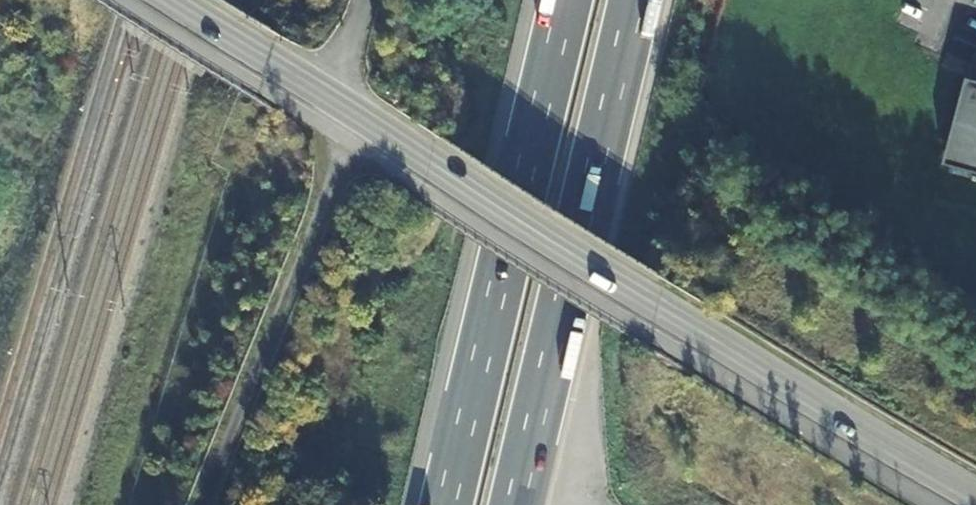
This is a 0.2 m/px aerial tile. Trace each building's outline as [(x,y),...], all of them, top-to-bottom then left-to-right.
[(950,165),(975,172),(975,79),(973,79),(950,165)]
